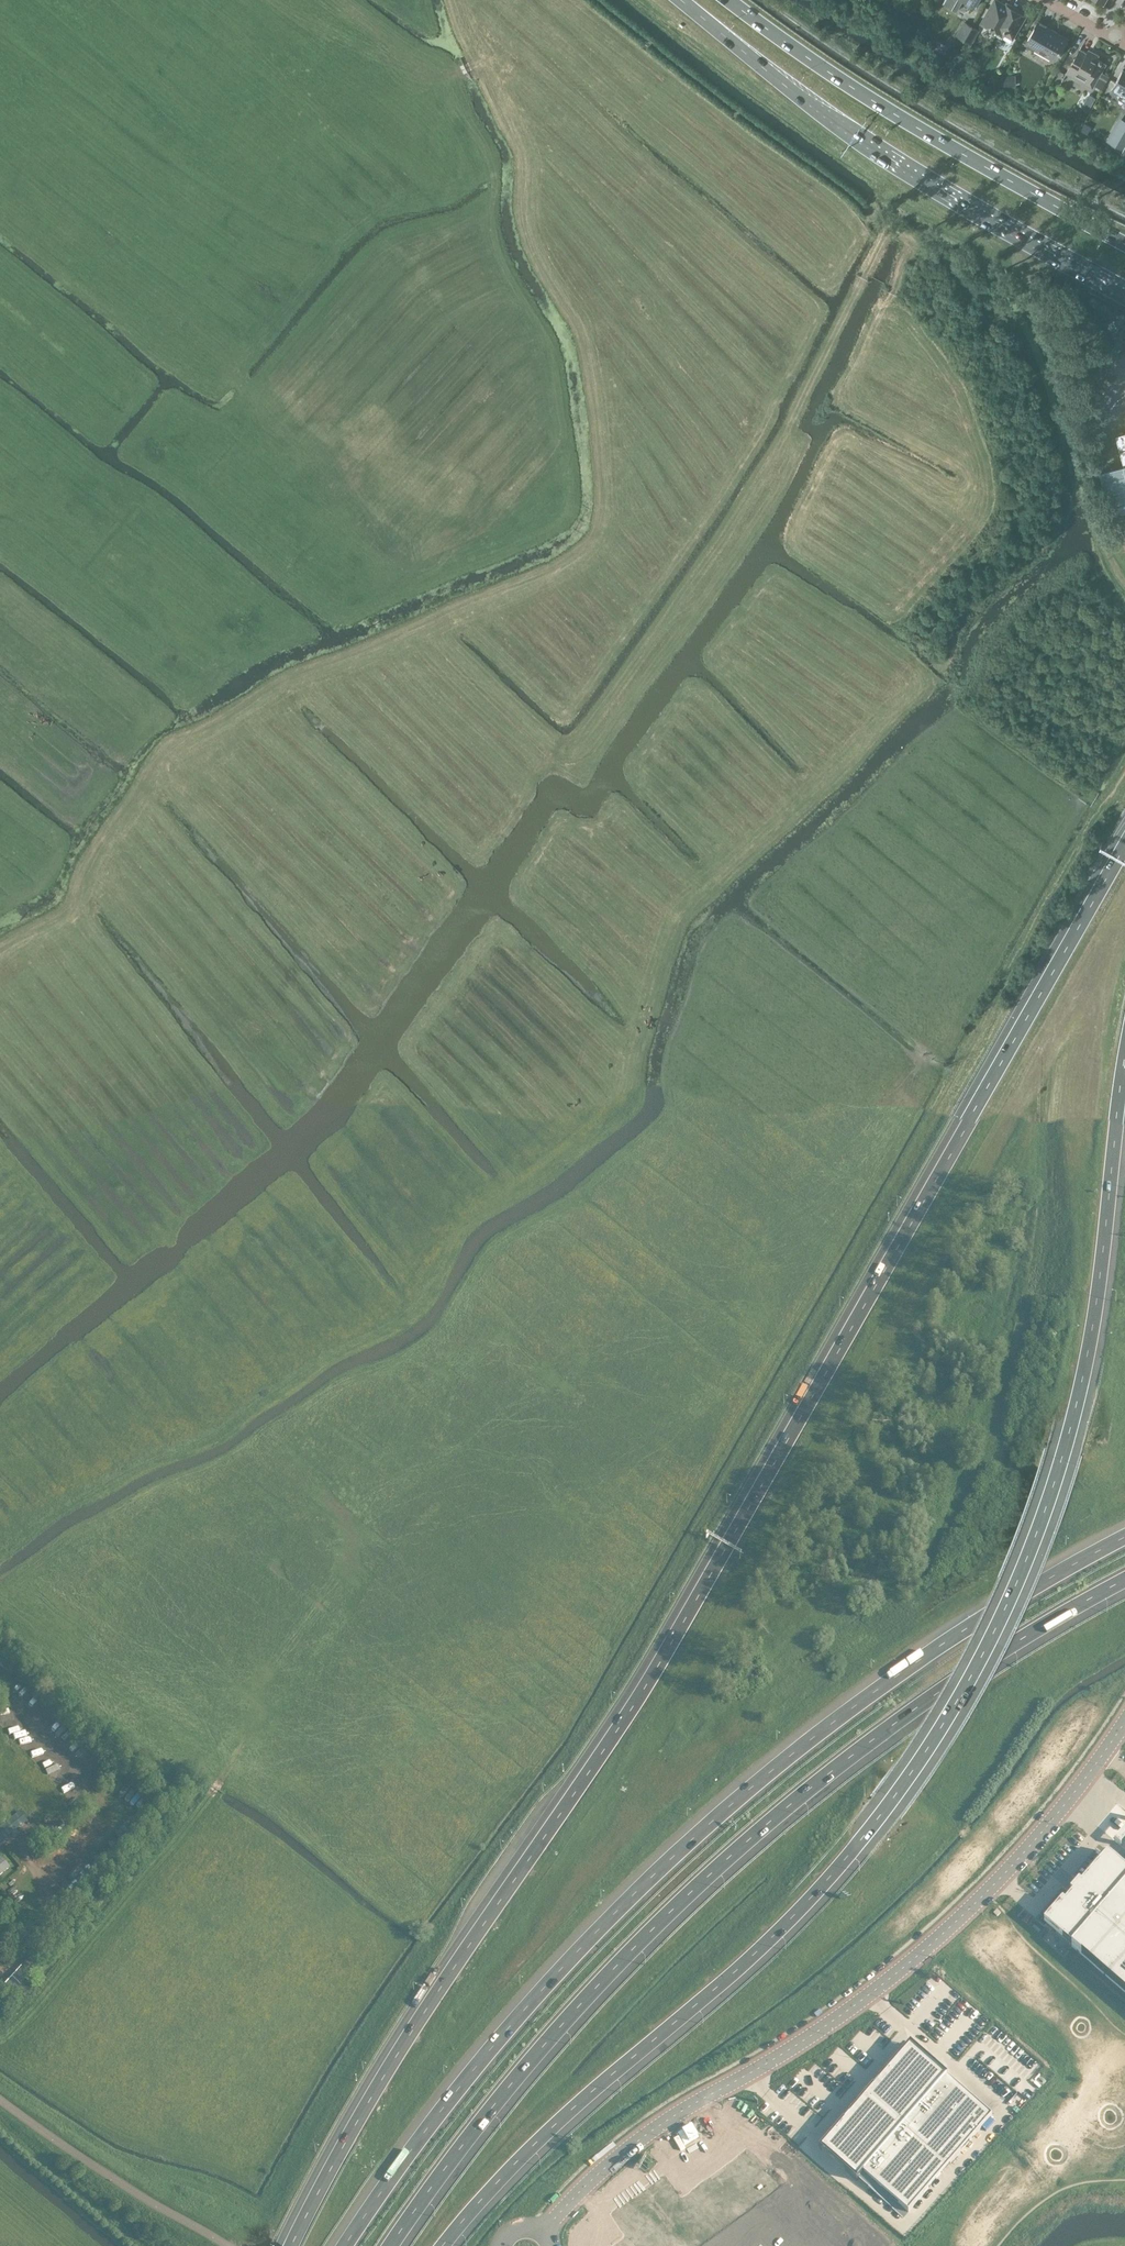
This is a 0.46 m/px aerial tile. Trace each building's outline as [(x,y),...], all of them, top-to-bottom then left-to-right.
[(957,11),(963,0),(976,8),(980,0),(945,0),(943,3),(957,11)] [(996,31),(1011,5),(1006,3),(1005,5),(997,0),(995,0),(981,24),(989,28),(989,27),(996,31)] [(1011,5),(996,31),(1003,35),(1004,33),(1013,38),(1027,14),(1011,5)] [(1038,21),(1025,44),(1035,50),(1036,48),(1055,59),(1059,51),(1061,52),(1069,39),(1038,21)] [(1067,73),(1093,88),(1106,63),(1098,59),(1100,55),(1090,49),(1087,54),(1080,50),(1067,73)] [(1122,71),(1111,90),(1120,95),(1121,92),(1124,95),(1124,73),(1122,71)] [(1103,358),(1096,357),(1094,368),(1101,369),(1103,358)] [(1116,435),(1121,456),(1124,466),(1123,466),(1124,468),(1124,467),(1124,433),(1116,435)] [(1110,518),(1124,514),(1124,468),(1115,471),(1098,475),(1110,518)] [(1046,1923),(1052,1928),(1071,1945),(1104,1972),(1105,1974),(1124,1991),(1124,1867),(1113,1857),(1108,1852),(1103,1858),(1099,1862),(1098,1863),(1099,1863),(1091,1872),(1090,1873),(1086,1878),(1082,1883),(1081,1883),(1076,1889),(1073,1892),(1073,1893),(1066,1901),(1063,1905),(1058,1910),(1056,1912),(1046,1923)] [(9,1866),(1,1855),(0,1855),(0,1873),(9,1866)] [(15,1994),(42,1962),(33,1954),(5,1986),(15,1994)] [(911,2044),(821,2148),(858,2180),(864,2172),(909,2211),(992,2115),(911,2044)] [(768,2170),(756,2159),(751,2156),(629,2245),(895,2245),(898,2242),(796,2149),(768,2170)]
